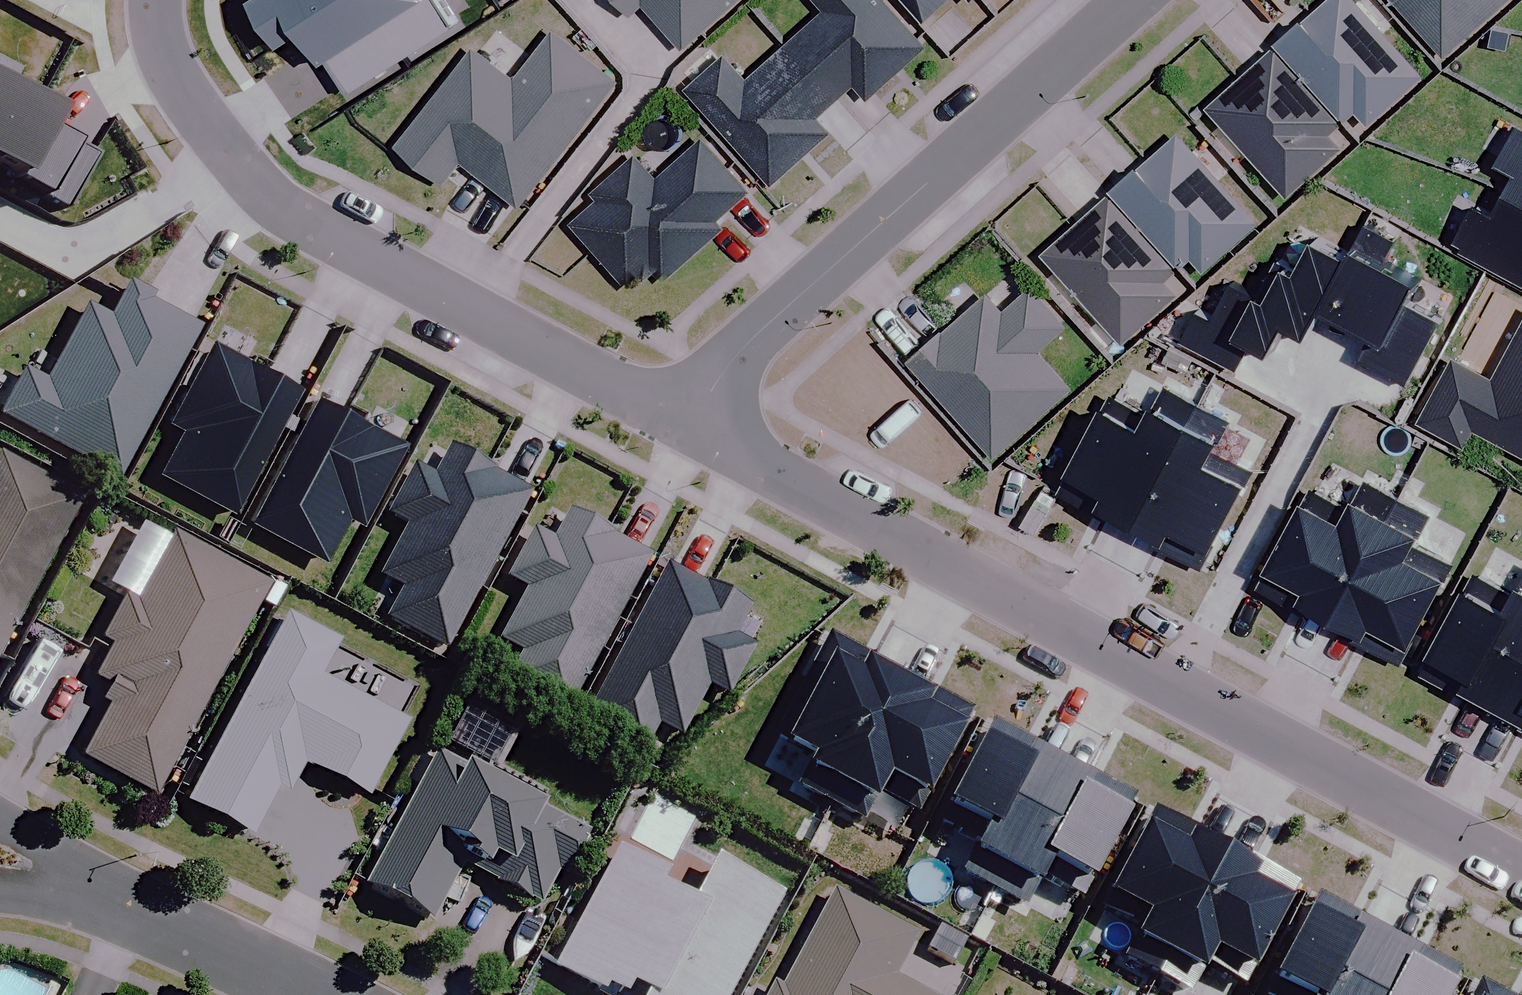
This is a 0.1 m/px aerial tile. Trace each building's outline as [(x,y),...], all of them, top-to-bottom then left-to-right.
[(638,10),(649,0),(629,0),(638,10)] [(692,43),(741,0),(653,0),(692,43)] [(842,98),(861,81),(874,95),(934,42),(897,0),(828,0),(833,5),(791,42),(842,98)] [(933,17),(952,0),(917,0),(933,17)] [(1284,41),(1353,120),(1365,109),(1375,120),(1429,73),(1365,0),(1332,0),(1284,41)] [(1452,51),(1510,0),(1407,0),(1452,51)] [(469,154),(526,200),(624,78),(561,28),(522,76),(483,45),(407,139),(452,175),(469,154)] [(842,98),(791,42),(754,74),(735,53),(695,88),(779,182),(838,129),(824,114),(842,98)] [(1216,104),(1294,194),(1349,147),(1335,131),(1347,121),(1340,112),(1282,46),(1216,104)] [(0,71),(0,180),(53,210),(100,127),(0,71)] [(1186,130),(1120,187),(1189,266),(1201,256),(1210,266),(1264,219),(1186,130)] [(1507,158),(1521,166),(1521,132),(1507,158)] [(606,196),(579,221),(635,284),(660,262),(670,274),(728,223),(723,218),(756,189),(708,135),(665,174),(645,151),(601,190),(606,196)] [(1519,190),(1509,209),(1486,196),(1463,239),(1473,244),(1471,247),(1521,274),(1521,191),(1519,190)] [(1051,250),(1130,341),(1185,293),(1171,277),(1183,267),(1175,258),(1118,193),(1051,250)] [(1383,223),(1370,249),(1343,300),(1388,324),(1372,356),(1418,380),(1451,317),(1422,302),(1437,274),(1397,253),(1407,235),(1383,223)] [(1343,300),(1370,249),(1336,231),(1318,266),(1303,258),(1300,264),(1287,257),(1268,294),(1242,281),(1223,318),(1205,309),(1191,335),(1247,364),(1265,330),(1289,342),(1304,314),(1329,327),(1343,300)] [(2,411),(119,473),(198,325),(148,298),(152,291),(131,280),(111,316),(87,303),(46,380),(24,369),(2,411)] [(918,357),(1002,453),(1079,386),(1045,348),(1075,322),(1040,283),(1011,308),(995,291),(918,357)] [(1497,373),(1459,353),(1426,414),(1469,437),(1479,419),(1521,443),(1521,327),(1497,373)] [(300,390),(212,344),(169,425),(184,433),(161,475),(234,513),(300,390)] [(1148,512),(1209,399),(1177,382),(1160,413),(1122,393),(1071,487),(1119,513),(1125,500),(1148,512)] [(1246,420),(1209,399),(1148,512),(1180,530),(1173,542),(1212,563),(1226,538),(1231,541),(1266,476),(1227,455),(1246,420)] [(318,401),(252,524),(324,561),(346,519),(361,526),(403,446),(318,401)] [(439,477),(420,467),(393,516),(412,526),(385,578),(407,590),(391,620),(448,651),(532,494),(494,474),(495,471),(454,449),(439,477)] [(1355,500),(1318,480),(1274,561),(1345,599),(1406,488),(1371,469),(1355,500)] [(1438,505),(1406,488),(1345,599),(1369,612),(1361,628),(1408,654),(1458,561),(1420,540),(1438,505)] [(0,494),(0,635),(57,523),(0,494)] [(556,541),(538,532),(512,581),(531,590),(503,642),(527,654),(512,680),(571,712),(653,558),(571,514),(556,541)] [(251,598),(173,556),(66,754),(145,796),(251,598)] [(1521,658),(1521,585),(1521,587),(1483,567),(1430,665),(1461,681),(1464,676),(1501,697),(1521,658)] [(590,721),(647,751),(661,725),(684,737),(712,686),(731,696),(756,648),(736,638),(751,611),(671,569),(590,721)] [(243,838),(268,790),(279,796),(296,765),(357,797),(397,722),(309,676),(327,642),(275,615),(176,803),(243,838)] [(814,754),(798,785),(831,803),(847,773),(899,676),(866,659),(869,654),(829,633),(775,734),(814,754)] [(1501,697),(1521,708),(1521,658),(1501,697)] [(928,692),(899,676),(847,773),(831,803),(862,820),(878,790),(917,810),(970,710),(930,689),(928,692)] [(1008,857),(1061,759),(990,722),(939,815),(980,837),(962,870),(993,886),(1008,857)] [(558,869),(568,873),(585,837),(424,759),(358,894),(430,929),(456,874),(536,913),(558,869)] [(1040,874),(1077,894),(1130,796),(1061,759),(1008,857),(993,886),(1024,903),(1040,874)] [(1156,972),(1223,846),(1153,808),(1100,906),(1139,926),(1124,954),(1156,972)] [(1223,846),(1156,972),(1189,989),(1205,959),(1244,980),(1295,884),(1223,846)] [(611,849),(544,972),(586,994),(723,994),(775,900),(709,864),(687,906),(656,889),(662,877),(611,849)] [(765,994),(938,994),(897,974),(918,934),(833,890),(784,984),(773,979),(765,994)] [(1318,892),(1264,991),(1271,994),(1353,994),(1386,934),(1351,916),(1354,911),(1318,892)] [(1386,934),(1353,994),(1445,994),(1459,968),(1416,945),(1414,949),(1386,934)] [(1480,980),(1472,994),(1507,994),(1480,980)]
